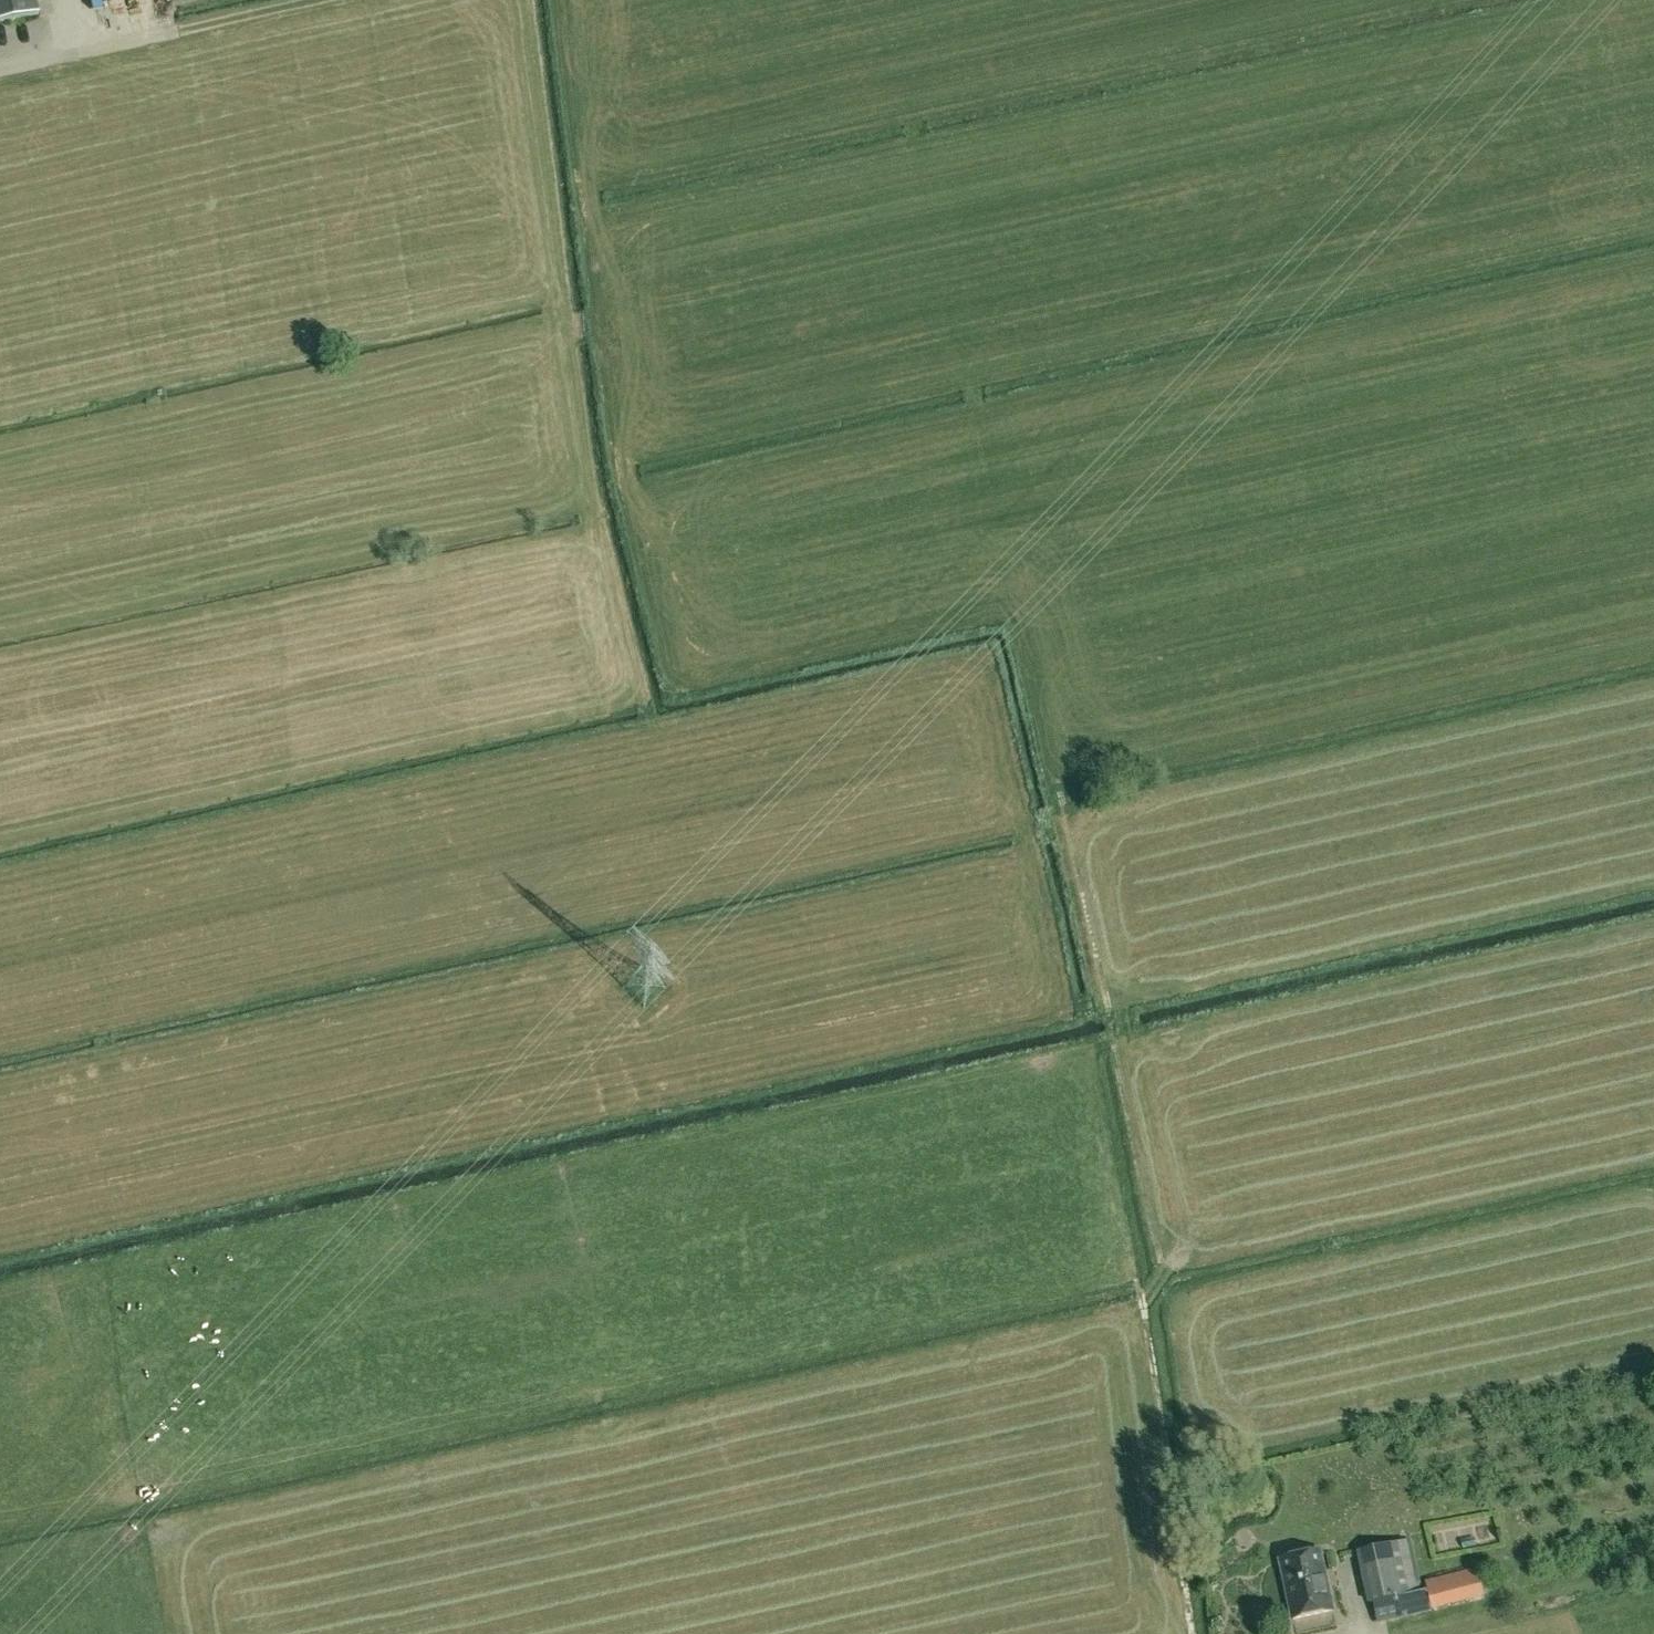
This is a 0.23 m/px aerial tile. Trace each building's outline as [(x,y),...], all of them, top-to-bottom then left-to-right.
[(39,15),(35,0),(0,0),(0,24),(39,15)] [(1364,1568),(1410,1558),(1405,1539),(1360,1550),(1364,1568)] [(1320,1552),(1281,1560),(1293,1619),(1333,1611),(1320,1552)] [(1483,1592),(1480,1578),(1477,1568),(1426,1580),(1433,1608),(1484,1595),(1483,1592)] [(1422,1596),(1397,1601),(1401,1618),(1426,1612),(1422,1596)]
